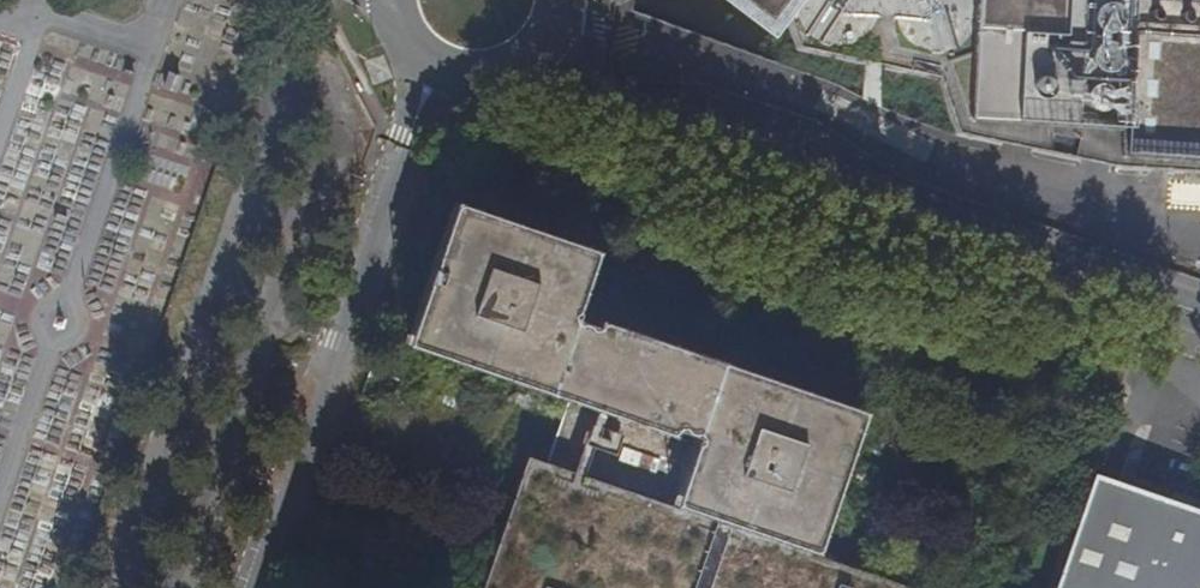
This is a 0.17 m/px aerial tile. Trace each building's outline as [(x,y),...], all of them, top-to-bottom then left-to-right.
[(990,134),(1094,139),(1105,0),(997,0),(990,134)] [(880,412),(732,360),(727,373),(580,321),(604,253),(462,203),(450,238),(410,353),(494,383),(572,411),(553,465),(541,461),(526,504),(496,587),(910,587),(828,559),(880,412)] [(1095,474),(1054,587),(1199,587),(1199,510),(1095,474)]
